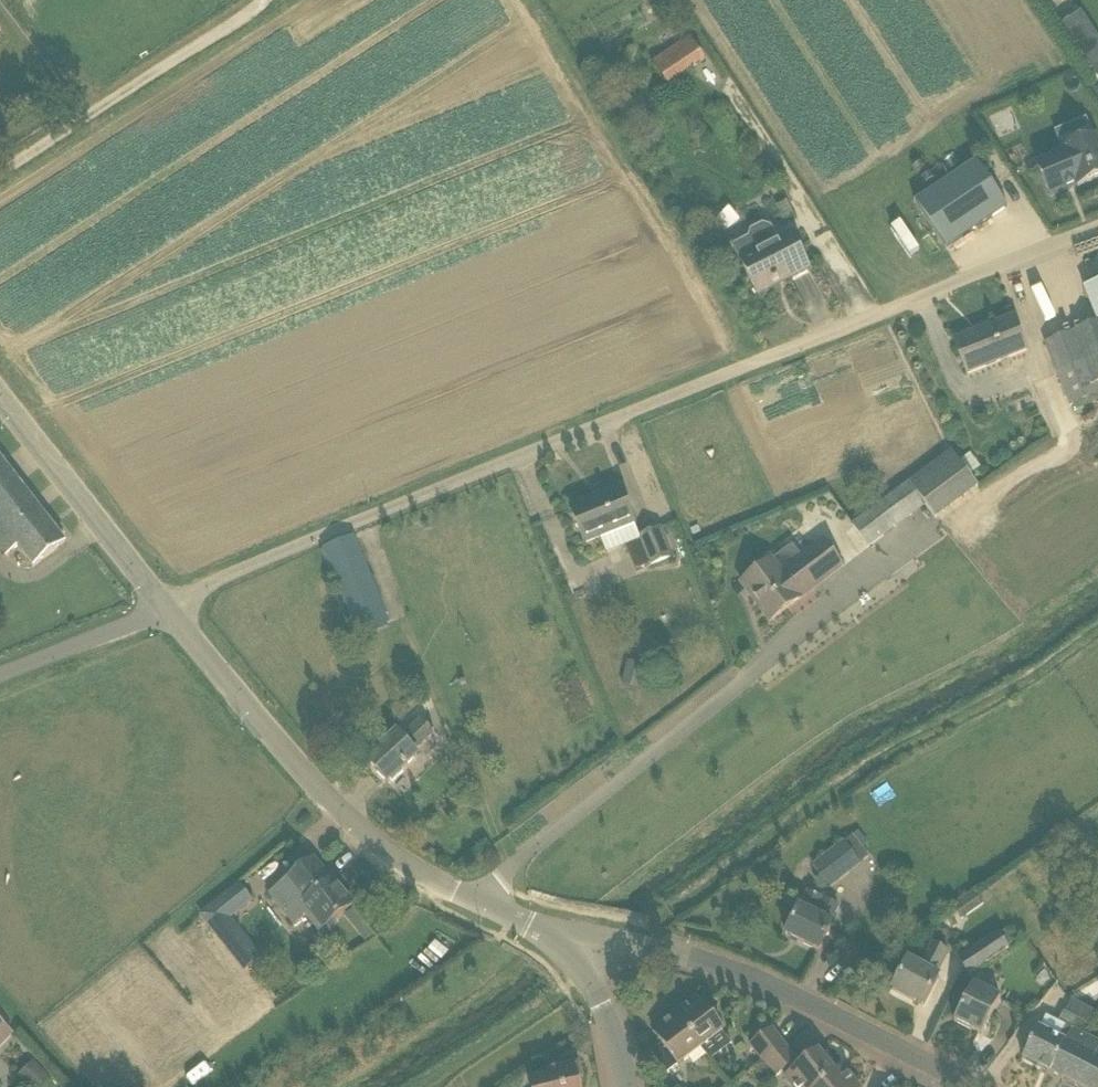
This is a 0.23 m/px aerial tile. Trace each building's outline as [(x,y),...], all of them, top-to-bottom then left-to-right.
[(1087,22),(1068,34),(1085,60),(1097,51),(1097,38),(1087,22)] [(656,66),(668,85),(705,60),(693,42),(656,66)] [(1097,180),(1097,145),(1095,137),(1063,151),(1064,154),(1037,165),(1051,198),(1077,187),(1078,188),(1097,180)] [(947,250),(1008,209),(977,163),(916,204),(947,250)] [(734,247),(740,260),(759,297),(810,271),(792,234),(777,241),(771,228),(764,225),(752,232),(750,239),(734,247)] [(1085,288),(1097,322),(1097,283),(1085,288)] [(1027,351),(1014,318),(955,342),(968,375),(1027,351)] [(1046,343),(1072,407),(1097,397),(1097,322),(1046,343)] [(0,458),(0,547),(7,556),(18,547),(34,568),(66,543),(0,458)] [(925,505),(910,483),(853,526),(869,547),(925,505)] [(607,555),(640,541),(639,538),(635,527),(636,526),(621,488),(571,509),(585,544),(600,538),(607,555)] [(672,554),(662,529),(641,538),(639,538),(640,541),(651,566),(651,568),(674,559),(672,554)] [(353,537),(325,548),(361,638),(389,626),(353,537)] [(824,541),(793,565),(795,568),(784,577),(772,561),(742,584),(771,622),(801,599),(799,596),(810,588),(813,591),(843,567),(824,541)] [(640,692),(646,667),(628,663),(622,687),(640,692)] [(398,735),(368,762),(388,784),(391,781),(393,783),(404,773),(402,771),(418,757),(414,753),(436,733),(423,719),(401,738),(398,735)] [(868,858),(852,836),(812,867),(830,890),(862,865),(860,863),(868,858)] [(323,930),(353,907),(332,881),(332,882),(314,860),(271,895),(294,924),(309,912),(323,930)] [(840,908),(823,900),(808,893),(801,908),(800,907),(786,935),(819,951),(840,908)] [(983,904),(975,893),(953,909),(962,920),(983,904)] [(227,917),(212,929),(224,944),(239,931),(230,920),(227,917)] [(970,975),(1010,952),(1000,936),(960,959),(970,975)] [(909,961),(893,990),(924,1007),(940,977),(937,976),(949,953),(934,945),(922,967),(909,961)] [(974,984),(955,1023),(982,1037),(1002,999),(974,984)] [(675,1016),(701,1049),(723,1032),(698,998),(675,1016)] [(1078,1020),(1087,1025),(1094,1013),(1073,1002),(1066,1014),(1078,1020)] [(1039,1028),(1023,1059),(1050,1073),(1073,1029),(1078,1020),(1066,1014),(1064,1013),(1059,1022),(1054,1019),(1046,1015),(1039,1028)] [(701,1049),(675,1016),(653,1032),(663,1044),(651,1053),(668,1075),(701,1049)] [(13,1034),(0,1021),(0,1047),(13,1034)] [(764,1063),(786,1046),(773,1029),(752,1047),(764,1063)] [(1078,1086),(1097,1086),(1097,1059),(1095,1057),(1097,1052),(1097,1042),(1073,1029),(1050,1073),(1078,1086)] [(797,1061),(786,1046),(764,1063),(775,1077),(797,1061)] [(791,1086),(820,1086),(836,1074),(819,1053),(785,1080),(791,1086)] [(36,1086),(44,1086),(52,1079),(34,1062),(22,1073),(36,1086)] [(577,1078),(581,1077),(577,1064),(550,1071),(551,1077),(532,1082),(533,1086),(579,1086),(577,1078)] [(844,1068),(836,1074),(820,1086),(859,1086),(844,1068)]
